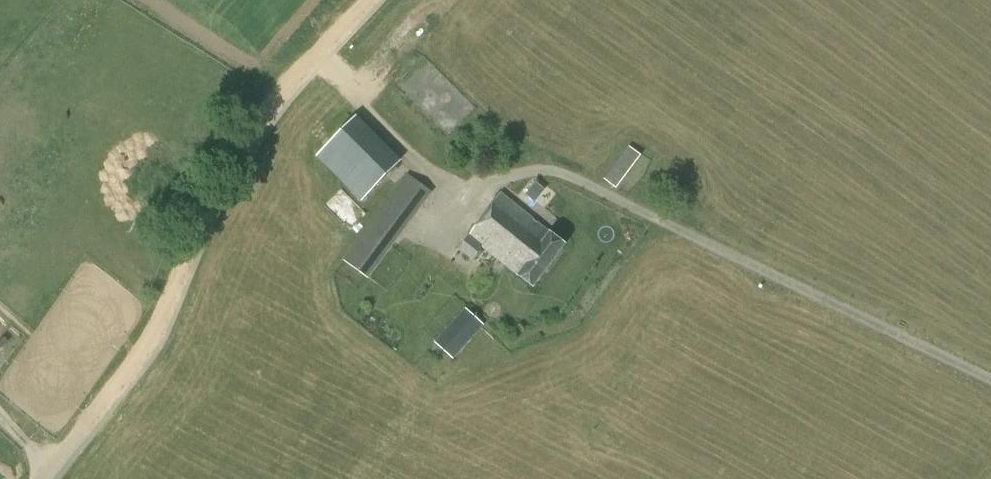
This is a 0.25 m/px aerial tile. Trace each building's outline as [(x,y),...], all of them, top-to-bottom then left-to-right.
[(316,158),(360,202),(401,161),(357,115),(316,158)] [(602,176),(619,189),(643,157),(626,144),(602,176)] [(345,261),(369,280),(433,194),(408,175),(345,261)] [(536,200),(542,186),(531,181),(525,195),(536,200)] [(550,232),(551,232),(502,194),(458,250),(474,262),(483,250),(518,277),(519,276),(534,287),(566,245),(550,232)] [(465,308),(458,316),(435,342),(455,360),(485,325),(465,308)]
